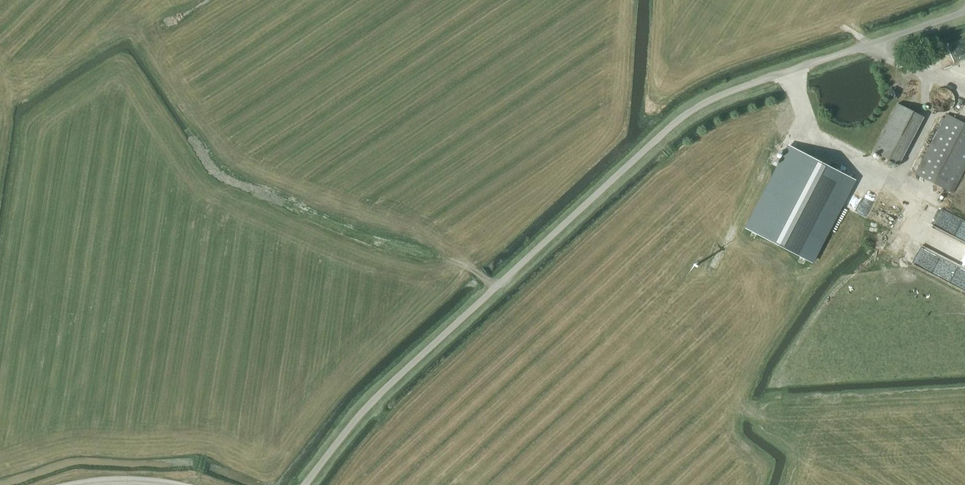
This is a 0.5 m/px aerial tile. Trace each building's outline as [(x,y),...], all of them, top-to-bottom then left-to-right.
[(894,163),(919,115),(897,103),(872,151),(894,163)] [(777,106),(767,109),(770,119),(781,116),(777,106)] [(946,114),(915,174),(952,193),(964,168),(964,124),(946,114)] [(789,146),(746,229),(811,262),(853,179),(789,146)] [(964,242),(964,222),(930,207),(922,223),(964,242)]
